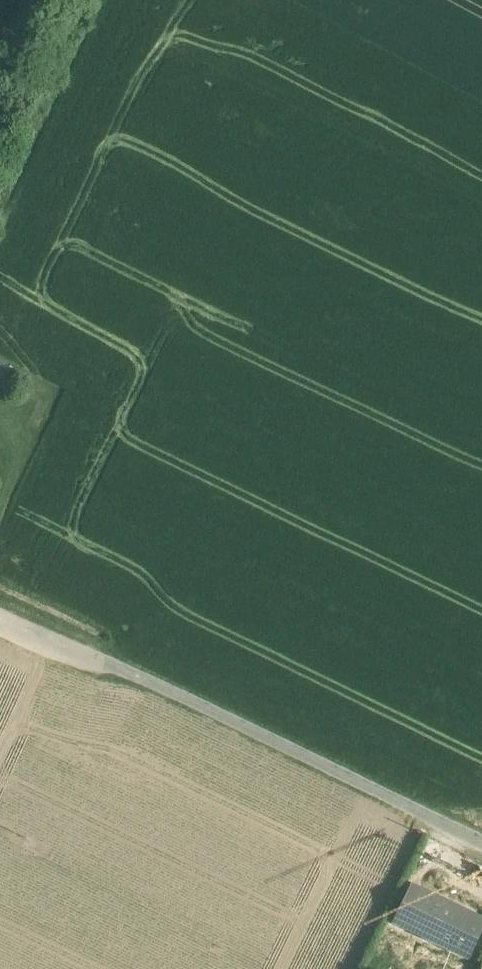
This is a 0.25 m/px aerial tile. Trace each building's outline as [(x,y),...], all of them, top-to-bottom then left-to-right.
[(412,888),(396,921),(442,942),(443,939),(469,951),(481,925),(481,919),(455,906),(454,908),(412,888)]
